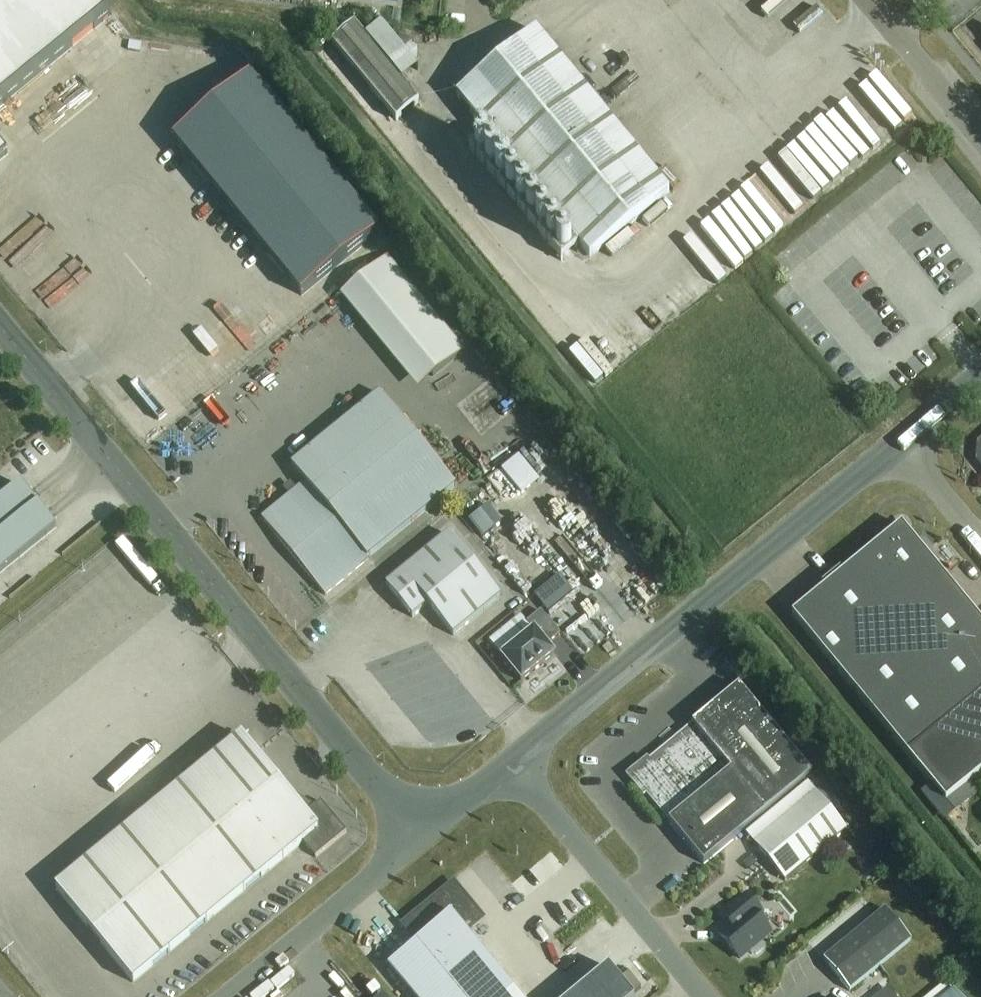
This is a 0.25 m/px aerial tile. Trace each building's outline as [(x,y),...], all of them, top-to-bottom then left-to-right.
[(112,15),(99,0),(0,0),(0,107),(112,15)] [(629,5),(625,0),(617,0),(581,35),(589,43),(629,5)] [(767,20),(791,0),(751,0),(767,20)] [(830,7),(823,0),(819,0),(784,31),(799,48),(806,41),(797,30),(803,25),(813,37),(839,15),(831,6),(830,7)] [(365,39),(354,26),(332,45),(396,122),(419,104),(402,84),(418,71),(411,62),(405,56),(381,26),(365,39)] [(457,98),(487,135),(579,247),(590,260),(669,194),(536,32),(457,98)] [(865,47),(820,82),(836,103),(798,132),(833,177),(914,115),(877,68),(880,66),(865,47)] [(412,50),(405,56),(411,62),(417,57),(412,50)] [(319,157),(251,76),(174,141),(303,296),(380,232),(381,231),(359,204),(319,157)] [(9,154),(0,144),(0,161),(9,154)] [(388,257),(340,296),(417,391),(465,352),(388,257)] [(379,394),(291,466),(305,483),(262,519),(325,596),(369,560),(368,559),(455,487),(379,394)] [(57,528),(39,507),(21,485),(4,499),(0,495),(0,575),(57,528)] [(488,506),(469,522),(482,538),(502,523),(488,506)] [(791,616),(945,803),(980,774),(980,623),(901,526),(791,616)] [(453,637),(501,598),(449,535),(386,587),(412,618),(428,606),(453,637)] [(560,576),(534,597),(548,613),(573,593),(560,576)] [(536,629),(501,657),(523,683),(558,655),(549,645),(561,636),(542,613),(530,622),(536,629)] [(693,725),(766,814),(813,775),(739,687),(693,725)] [(484,715),(496,711),(492,700),(442,718),(450,740),(488,726),(484,715)] [(766,814),(693,725),(640,768),(638,787),(704,865),(766,814)] [(316,858),(347,833),(321,802),(306,815),(242,737),(56,890),(133,983),(303,843),(316,858)] [(785,881),(846,830),(816,793),(754,844),(785,881)] [(414,996),(518,996),(464,931),(480,919),(454,887),(406,926),(419,941),(389,967),(414,996)] [(766,918),(747,896),(727,913),(734,920),(733,925),(720,936),(740,959),(749,952),(752,955),(756,955),(762,950),(763,946),(760,943),(771,933),(763,925),(766,922),(766,918)] [(849,992),(911,941),(885,910),(824,961),(849,992)] [(953,991),(950,994),(943,985),(927,996),(958,996),(953,991)]
